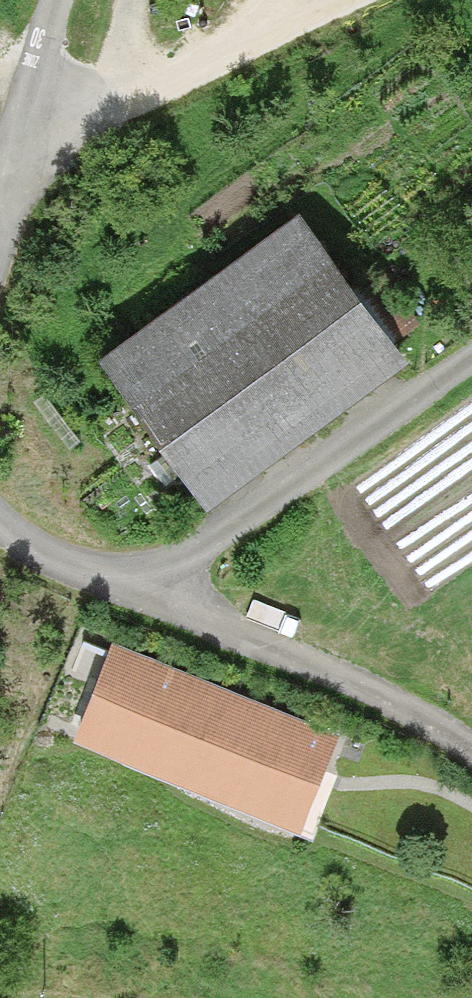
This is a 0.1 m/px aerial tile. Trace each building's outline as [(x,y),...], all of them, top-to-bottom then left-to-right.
[(291,213),(102,346),(203,489),(392,357),(378,337),(343,287),(291,213)] [(370,268),(343,287),(378,337),(406,317),(370,268)] [(322,741),(108,654),(76,732),(290,819),(322,741)]
